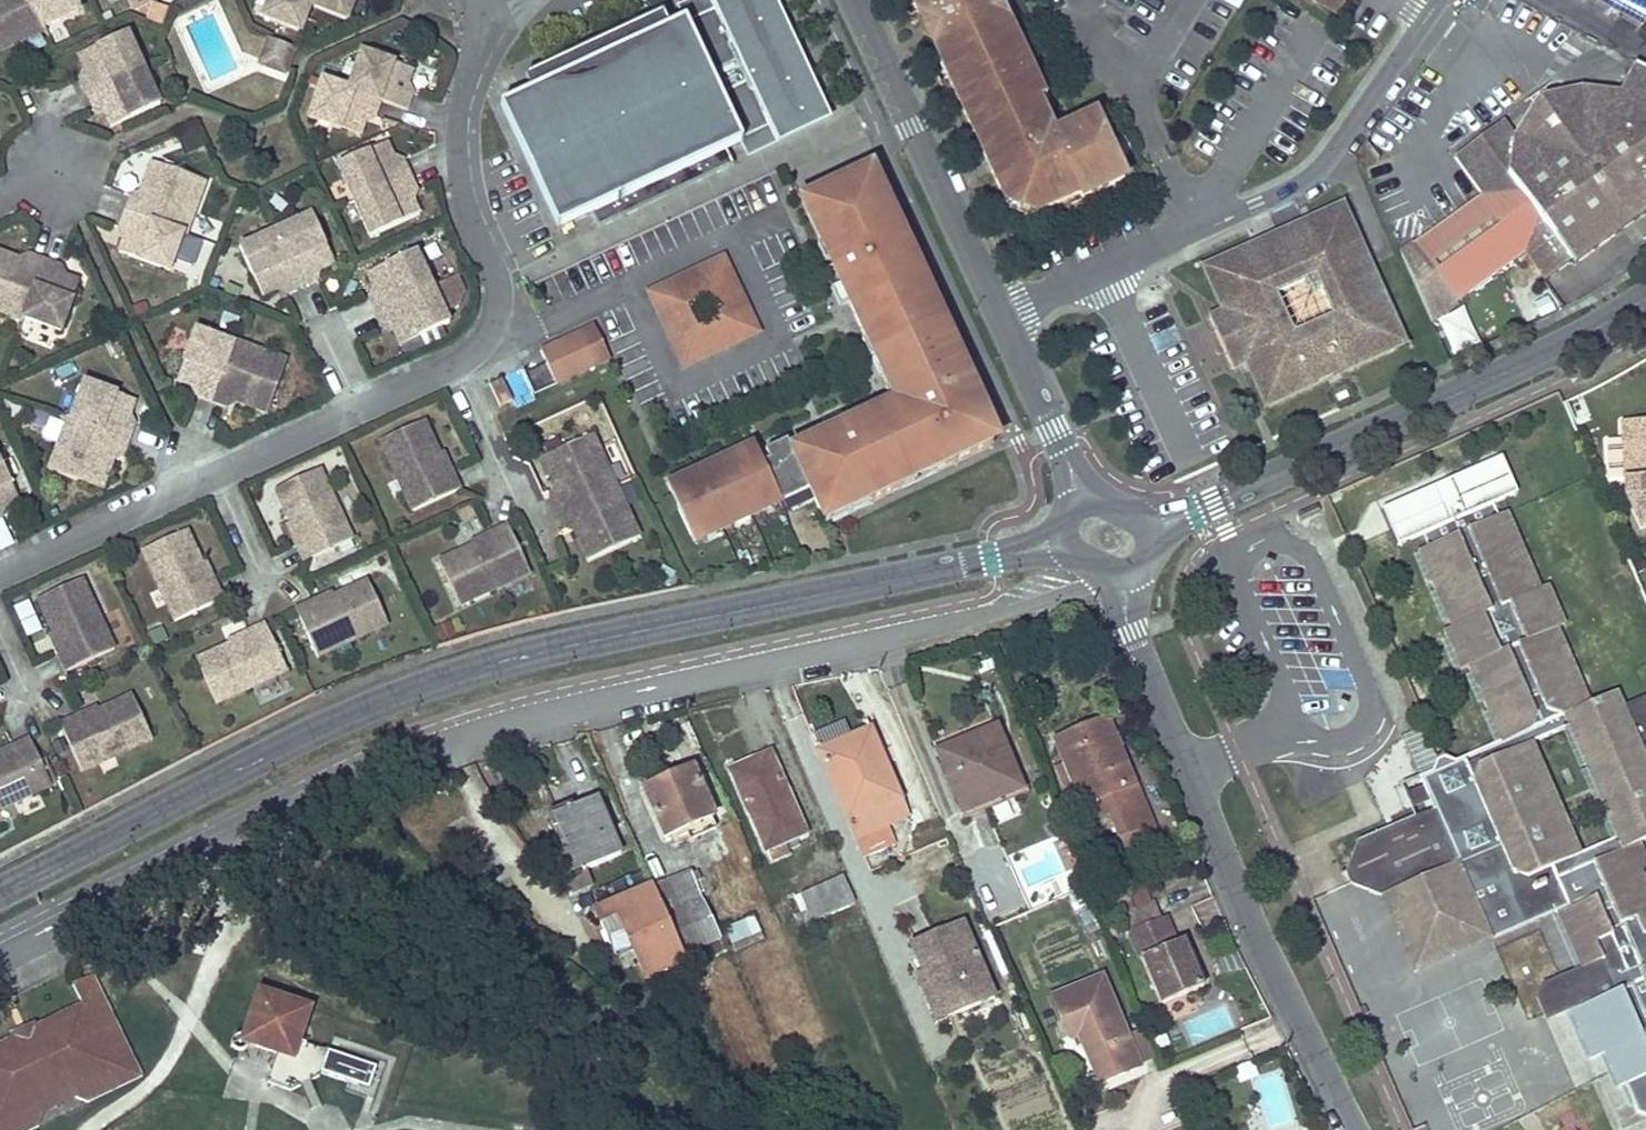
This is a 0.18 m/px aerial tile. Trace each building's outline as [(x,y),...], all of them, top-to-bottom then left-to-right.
[(31,0),(0,0),(0,54),(46,32),(44,28),(31,0)] [(44,28),(79,12),(73,0),(31,0),(44,28)] [(302,31),(310,9),(313,0),(268,0),(262,16),(302,31)] [(310,9),(346,22),(354,0),(313,0),(310,9)] [(497,108),(555,230),(589,214),(596,229),(731,165),(724,150),(814,107),(764,0),(725,0),(666,28),(659,13),(522,78),(530,93),(497,108)] [(1044,118),(1036,98),(1041,96),(1013,36),(1008,38),(991,0),(910,0),(915,11),(921,8),(948,67),(943,69),(969,129),(976,127),(989,155),(984,157),(1005,203),(1008,201),(1032,210),(1033,213),(1078,193),(1080,199),(1124,179),(1116,162),(1107,165),(1093,136),(1101,132),(1094,115),(1067,126),(1051,133),(1044,118)] [(1337,16),(1346,0),(1311,0),(1337,16)] [(1645,33),(1645,0),(1586,0),(1645,33)] [(78,82),(85,97),(146,69),(128,31),(78,54),(87,77),(78,82)] [(293,50),(266,40),(256,68),(283,77),(293,50)] [(360,52),(345,91),(379,104),(406,114),(413,97),(403,94),(411,72),(360,52)] [(1523,253),(1543,280),(1567,262),(1570,266),(1580,259),(1645,212),(1645,69),(1634,62),(1618,93),(1576,89),(1512,136),(1501,121),(1453,155),(1480,193),(1398,252),(1429,321),(1523,253)] [(146,69),(85,97),(92,113),(102,109),(110,126),(112,126),(161,103),(146,69)] [(345,91),(321,82),(307,117),(356,136),(362,121),(371,125),(379,104),(345,91)] [(1067,126),(1044,118),(1051,133),(1067,126)] [(1116,162),(1101,132),(1093,136),(1107,165),(1116,162)] [(337,165),(353,202),(409,176),(402,161),(394,164),(384,143),(337,165)] [(132,196),(126,213),(183,233),(187,234),(206,182),(153,163),(139,199),(132,196)] [(814,505),(818,515),(863,494),(868,504),(897,490),(893,480),(931,463),(936,473),(990,448),(988,443),(975,416),(983,412),(912,260),(905,263),(893,239),(883,217),(891,213),(870,169),(799,202),(819,247),(825,244),(836,266),(830,269),(859,332),(865,329),(898,400),(853,421),(857,431),(846,436),(839,421),(828,427),(835,441),(823,447),(819,436),(788,450),(810,498),(814,505)] [(409,176),(353,202),(369,235),(417,214),(409,196),(416,192),(409,176)] [(1341,206),(1330,210),(1335,219),(1345,215),(1341,206)] [(1217,272),(1206,277),(1221,311),(1244,362),(1259,398),(1271,393),(1275,402),(1393,349),(1389,339),(1398,334),(1345,215),(1335,219),(1330,210),(1312,218),(1213,262),(1217,272)] [(183,233),(126,213),(120,230),(128,233),(120,252),(170,270),(183,233)] [(310,214),(275,230),(302,287),(316,280),(313,273),(333,263),(310,214)] [(1645,232),(1645,215),(1636,222),(1643,234),(1645,232)] [(302,287),(275,230),(239,247),(263,296),(282,287),(286,294),(302,287)] [(912,260),(901,236),(893,239),(905,263),(912,260)] [(836,266),(825,244),(819,247),(830,269),(836,266)] [(416,250),(373,270),(390,307),(433,287),(416,250)] [(24,323),(25,319),(47,261),(27,253),(23,261),(0,253),(0,314),(24,323)] [(723,258),(646,293),(682,369),(759,334),(723,258)] [(47,261),(25,319),(63,333),(81,285),(61,276),(63,268),(47,261)] [(1213,262),(1201,267),(1206,277),(1217,272),(1213,262)] [(390,307),(373,270),(368,273),(377,295),(369,299),(376,314),(390,307)] [(459,274),(438,283),(450,312),(471,304),(459,274)] [(433,287),(390,307),(406,341),(449,321),(433,287)] [(390,307),(376,314),(383,329),(391,326),(400,344),(406,341),(390,307)] [(1466,308),(1438,319),(1453,355),(1481,344),(1466,308)] [(1244,362),(1221,311),(1208,317),(1230,368),(1244,362)] [(608,360),(593,328),(579,334),(594,367),(608,360)] [(195,397),(212,402),(233,344),(195,330),(176,378),(199,387),(195,397)] [(594,367),(579,334),(539,352),(555,385),(594,367)] [(1398,334),(1389,339),(1393,349),(1403,344),(1398,334)] [(233,344),(212,402),(227,409),(231,399),(265,412),(286,357),(235,338),(233,344)] [(502,380),(489,386),(499,407),(512,401),(502,380)] [(83,381),(70,418),(128,438),(134,423),(126,420),(133,399),(83,381)] [(1271,393),(1259,398),(1263,407),(1275,402),(1271,393)] [(996,439),(983,412),(975,416),(988,443),(996,439)] [(70,418),(65,416),(46,469),(101,489),(115,451),(123,453),(128,438),(70,418)] [(1621,421),(1623,496),(1636,528),(1645,524),(1645,420),(1621,421)] [(444,475),(435,456),(419,422),(378,441),(411,511),(458,489),(450,473),(444,475)] [(551,496),(558,512),(616,485),(594,435),(543,458),(559,493),(551,496)] [(685,491),(670,498),(692,544),(779,504),(782,511),(810,498),(788,450),(785,442),(763,452),(767,461),(760,464),(752,446),(736,453),(742,465),(729,471),(724,459),(708,467),(713,478),(701,484),(695,472),(680,480),(685,491)] [(441,453),(435,456),(444,475),(450,473),(449,472),(441,453)] [(742,465),(736,453),(724,459),(729,471),(742,465)] [(931,463),(893,480),(897,490),(936,473),(931,463)] [(17,500),(0,464),(0,509),(17,500)] [(713,478),(708,467),(695,472),(701,484),(713,478)] [(277,488),(292,521),(301,541),(296,543),(303,560),(353,537),(321,468),(277,488)] [(685,491),(680,480),(665,487),(670,498),(685,491)] [(616,485),(558,512),(565,528),(574,525),(590,559),(639,535),(616,485)] [(863,494),(818,515),(823,525),(868,504),(863,494)] [(1419,778),(1432,809),(1416,816),(1359,840),(1345,874),(1349,884),(1380,896),(1441,869),(1461,876),(1489,940),(1555,911),(1579,968),(1541,984),(1535,998),(1546,1021),(1568,1011),(1589,1060),(1602,1054),(1617,1088),(1623,1085),(1639,1122),(1645,1119),(1645,882),(1641,871),(1645,859),(1645,857),(1640,842),(1645,839),(1645,697),(1624,706),(1618,692),(1590,704),(1557,629),(1565,626),(1547,585),(1539,588),(1506,513),(1497,517),(1492,505),(1423,534),(1428,546),(1416,551),(1450,626),(1443,630),(1461,670),(1467,667),(1500,743),(1453,763),(1445,760),(1443,758),(1435,762),(1436,765),(1432,772),(1419,778)] [(0,520),(0,548),(12,544),(2,519),(0,520)] [(292,521),(287,524),(296,543),(301,541),(292,521)] [(507,525),(496,530),(519,577),(528,574),(528,573),(507,525)] [(209,583),(200,564),(185,530),(140,551),(173,622),(224,598),(216,581),(209,583)] [(492,537),(472,546),(440,561),(459,605),(519,577),(496,530),(490,532),(492,537)] [(490,532),(470,541),(472,546),(492,537),(490,532)] [(207,561),(200,564),(209,583),(216,581),(207,561)] [(42,596),(58,632),(66,650),(61,653),(69,670),(116,648),(83,577),(42,596)] [(314,607),(311,600),(294,608),(317,659),(388,626),(368,583),(334,598),(314,607)] [(331,592),(311,600),(314,607),(334,598),(331,592)] [(16,605),(26,636),(41,631),(31,600),(16,605)] [(252,636),(230,646),(197,661),(217,706),(287,674),(263,623),(249,629),(252,636)] [(249,629),(227,639),(230,646),(252,636),(249,629)] [(58,632),(52,634),(61,653),(66,650),(58,632)] [(77,720),(75,716),(59,723),(82,773),(83,773),(154,741),(132,696),(98,711),(77,720)] [(96,706),(75,716),(77,720),(98,711),(96,706)] [(1056,767),(1065,789),(1082,782),(1090,802),(1092,801),(1099,815),(1110,812),(1118,834),(1149,822),(1106,718),(1054,738),(1064,763),(1056,767)] [(844,721),(811,735),(864,855),(895,841),(887,822),(905,814),(869,730),(851,738),(844,721)] [(957,750),(954,742),(936,750),(961,812),(1021,787),(995,726),(977,733),(981,741),(957,750)] [(977,733),(954,742),(957,750),(981,741),(977,733)] [(11,806),(51,787),(29,737),(12,744),(15,749),(0,755),(0,784),(11,806)] [(0,750),(0,755),(15,749),(12,744),(0,750)] [(768,755),(752,762),(756,772),(773,764),(768,755)] [(756,772),(752,762),(731,771),(770,860),(786,853),(782,843),(793,838),(803,834),(773,764),(756,772)] [(693,768),(644,789),(665,838),(714,817),(693,768)] [(1419,778),(1402,785),(1416,816),(1432,809),(1419,778)] [(1082,782),(1065,789),(1072,809),(1090,802),(1082,782)] [(0,784),(0,811),(11,806),(0,784)] [(596,797),(553,815),(568,852),(555,857),(571,893),(591,885),(586,869),(620,855),(596,797)] [(1149,822),(1118,834),(1125,851),(1157,839),(1149,822)] [(312,842),(306,844),(311,857),(331,848),(326,838),(313,844),(312,842)] [(793,838),(782,843),(786,853),(798,848),(793,838)] [(1441,869),(1380,896),(1413,972),(1489,940),(1461,876),(1441,869)] [(691,870),(652,885),(682,953),(719,937),(691,870)] [(1349,884),(1345,874),(1340,876),(1345,885),(1349,884)] [(843,876),(799,894),(810,921),(854,902),(843,876)] [(652,884),(610,901),(631,950),(643,978),(685,961),(682,953),(652,885),(652,884)] [(1126,891),(1113,896),(1117,904),(1129,899),(1126,891)] [(1162,916),(1156,900),(1125,912),(1131,928),(1159,917),(1162,916)] [(631,950),(610,901),(594,908),(615,956),(631,950)] [(779,903),(769,907),(773,917),(783,913),(779,903)] [(755,915),(725,927),(732,946),(763,934),(755,915)] [(1159,917),(1127,929),(1157,1004),(1200,988),(1190,962),(1185,964),(1181,954),(1185,952),(1181,941),(1175,943),(1164,915),(1162,916),(1159,917)] [(910,944),(921,973),(926,971),(946,1019),(994,999),(963,922),(910,944)] [(1190,962),(1185,952),(1181,954),(1185,964),(1190,962)] [(926,971),(921,973),(915,976),(935,1024),(946,1019),(926,971)] [(39,1126),(43,1113),(49,1098),(60,1092),(76,1098),(88,1102),(142,1076),(93,974),(72,984),(82,1006),(34,1028),(39,1039),(18,1048),(14,1038),(0,1045),(0,1129),(30,1129),(39,1126)] [(1137,1066),(1125,1036),(1101,977),(1053,995),(1069,1035),(1078,1032),(1098,1081),(1137,1066)] [(245,1040),(275,1050),(265,1080),(290,1089),(304,1082),(319,1075),(320,1071),(327,1050),(296,1039),(307,1005),(257,989),(243,1034),(239,1033),(236,1033),(233,1034),(232,1036),(230,1039),(231,1043),(233,1046),(236,1048),(239,1047),(242,1046),(244,1043),(245,1040)] [(11,1032),(14,1038),(18,1048),(39,1039),(34,1028),(31,1023),(11,1032)] [(1140,1030),(1125,1036),(1137,1066),(1152,1060),(1140,1030)] [(366,1087),(373,1065),(327,1050),(320,1071),(366,1087)] [(49,1098),(43,1113),(76,1098),(60,1092),(49,1098)]
